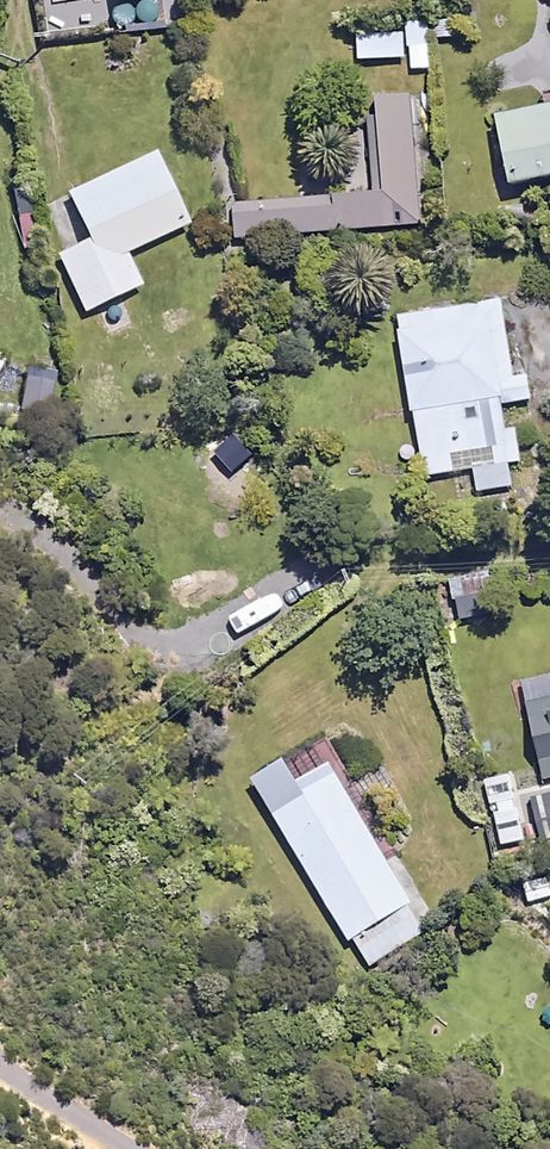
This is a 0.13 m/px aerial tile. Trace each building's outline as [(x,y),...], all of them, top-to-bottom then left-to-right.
[(189,0),(148,0),(154,32),(193,26),(189,0)] [(415,99),(373,102),(379,193),(239,203),(242,237),(423,225),(415,99)] [(502,120),(515,188),(549,182),(549,111),(502,120)] [(196,225),(164,154),(76,194),(97,241),(63,256),(90,314),(148,288),(132,254),(196,225)] [(518,379),(506,302),(403,318),(428,477),(477,469),(481,493),(516,487),(512,464),(525,462),(520,429),(510,431),(506,406),(537,401),(533,376),(518,379)] [(0,351),(0,376),(11,357),(0,351)] [(496,573),(463,577),(466,602),(499,597),(496,573)] [(534,705),(549,781),(549,701),(534,705)] [(429,928),(322,742),(255,780),(362,966),(429,928)] [(513,772),(488,778),(498,826),(523,821),(513,772)] [(524,822),(498,829),(504,851),(531,844),(524,822)] [(536,1002),(549,1015),(549,988),(536,1002)]
